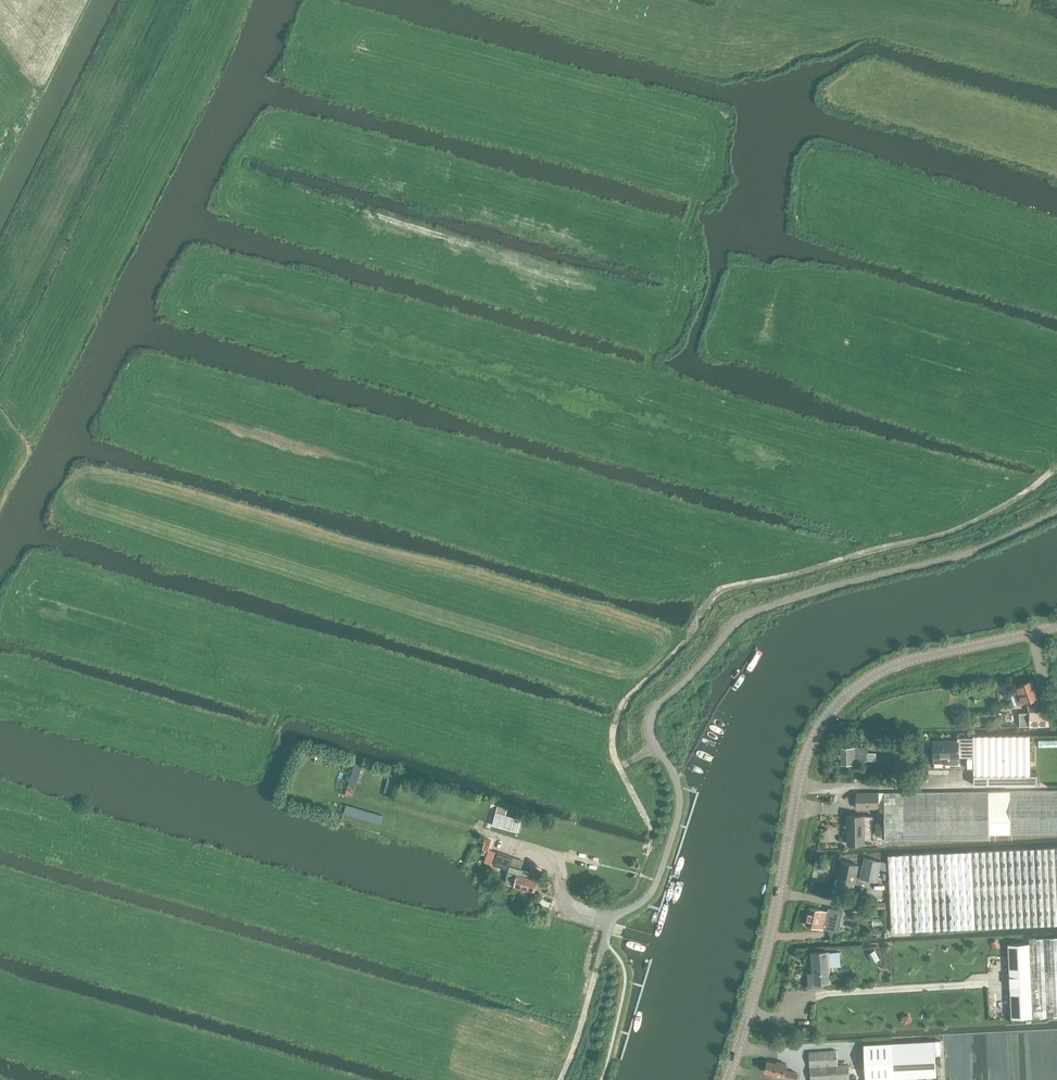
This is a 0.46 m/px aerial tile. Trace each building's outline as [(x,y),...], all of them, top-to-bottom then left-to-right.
[(1037,711),(1036,699),(1037,698),(1032,681),(1019,685),(1013,688),(1013,690),(1007,692),(1013,707),(1019,705),(1019,706),(1028,703),(1030,714),(1019,714),(1020,727),(1050,726),(1049,711),(1037,711)] [(1001,716),(998,713),(994,713),(991,717),(991,721),(994,724),(999,723),(1001,720),(1001,716)] [(1030,736),(974,736),(974,738),(974,757),(974,785),(1038,784),(1038,775),(1031,775),(1030,736)] [(933,742),(934,758),(944,758),(944,764),(959,764),(959,742),(933,742)] [(855,746),(840,747),(841,763),(855,763),(855,760),(867,760),(876,759),(876,753),(867,753),(867,748),(855,748),(855,747),(855,746)] [(355,763),(346,794),(353,796),(362,765),(355,763)] [(390,772),(385,793),(392,795),(397,774),(390,772)] [(1006,790),(989,791),(884,792),(858,793),(858,808),(884,807),(885,840),(990,838),(989,834),(1010,834),(1056,833),(1056,790),(1006,790)] [(346,806),(344,814),(381,823),(383,815),(346,806)] [(502,827),(515,831),(520,812),(498,806),(496,812),(506,815),(502,827)] [(849,843),(864,843),(864,817),(848,817),(849,843)] [(488,850),(491,840),(486,838),(483,849),(487,850),(488,850)] [(862,878),(877,881),(880,869),(889,871),(892,932),(1045,925),(1056,924),(1056,847),(1041,848),(888,855),(889,862),(866,857),(862,878)] [(509,870),(505,883),(534,890),(537,879),(528,877),(529,872),(532,873),(532,872),(509,866),(512,857),(498,852),(493,864),(509,870)] [(513,857),(511,864),(521,868),(524,860),(513,857)] [(861,882),(862,878),(864,869),(858,868),(859,865),(843,862),(838,886),(854,889),(855,880),(861,882)] [(825,929),(828,913),(811,909),(807,925),(825,929)] [(1008,944),(1011,1018),(1033,1017),(1056,1016),(1056,937),(1029,939),(1030,943),(1008,944)] [(874,950),(868,954),(872,963),(879,959),(874,950)] [(814,971),(808,972),(809,988),(825,988),(824,982),(830,982),(829,966),(839,965),(840,965),(839,952),(813,953),(814,971)] [(931,1045),(864,1049),(866,1079),(933,1079),(931,1045)] [(809,1052),(811,1079),(849,1079),(848,1065),(838,1065),(837,1050),(809,1052)] [(769,1062),(767,1072),(775,1074),(775,1076),(785,1079),(796,1079),(798,1073),(786,1069),(787,1064),(778,1062),(777,1064),(769,1062)]
